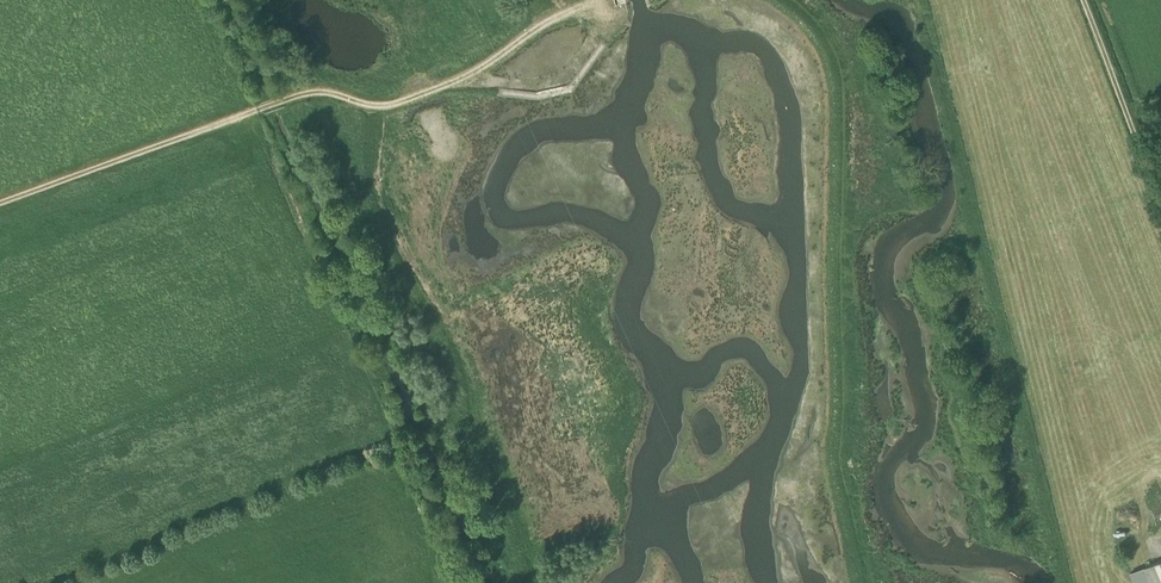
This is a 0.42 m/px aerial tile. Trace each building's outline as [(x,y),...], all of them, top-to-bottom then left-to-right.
[(1141,570),(1146,582),(1160,582),(1160,571),(1158,563),(1141,570)] [(1141,570),(1128,575),(1131,582),(1146,582),(1141,570)]
